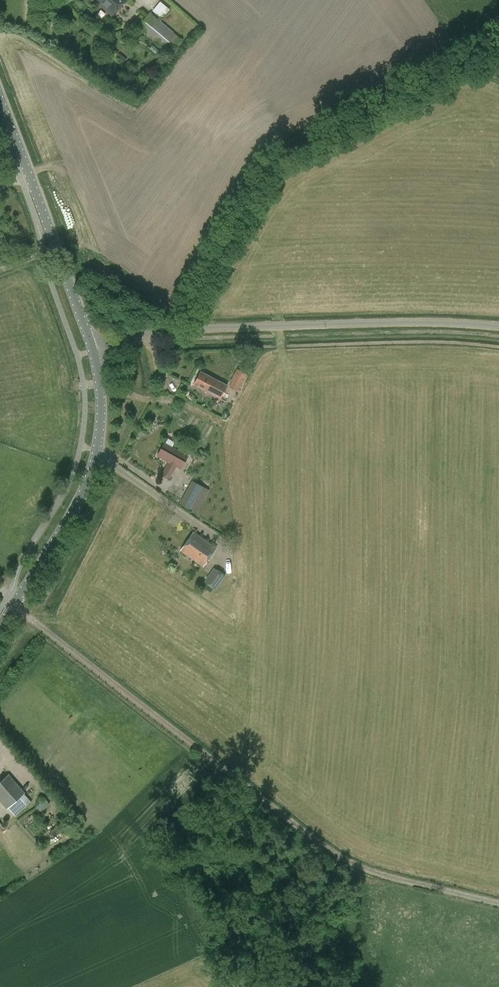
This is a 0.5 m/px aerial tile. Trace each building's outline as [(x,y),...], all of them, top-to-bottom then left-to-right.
[(111,16),(126,0),(95,0),(111,16)] [(152,9),(160,17),(168,8),(159,0),(152,9)] [(182,40),(150,13),(137,28),(169,55),(182,40)] [(238,370),(231,383),(240,387),(247,374),(238,370)] [(193,385),(220,399),(227,385),(201,371),(193,385)] [(164,443),(157,455),(169,462),(162,473),(170,477),(176,466),(181,468),(187,456),(164,443)] [(192,480),(180,503),(190,509),(203,486),(192,480)] [(193,532),(180,550),(203,566),(216,548),(193,532)] [(215,589),(225,576),(214,568),(204,581),(215,589)] [(0,781),(0,801),(7,809),(7,808),(15,817),(27,805),(20,797),(25,793),(8,774),(0,781)]
